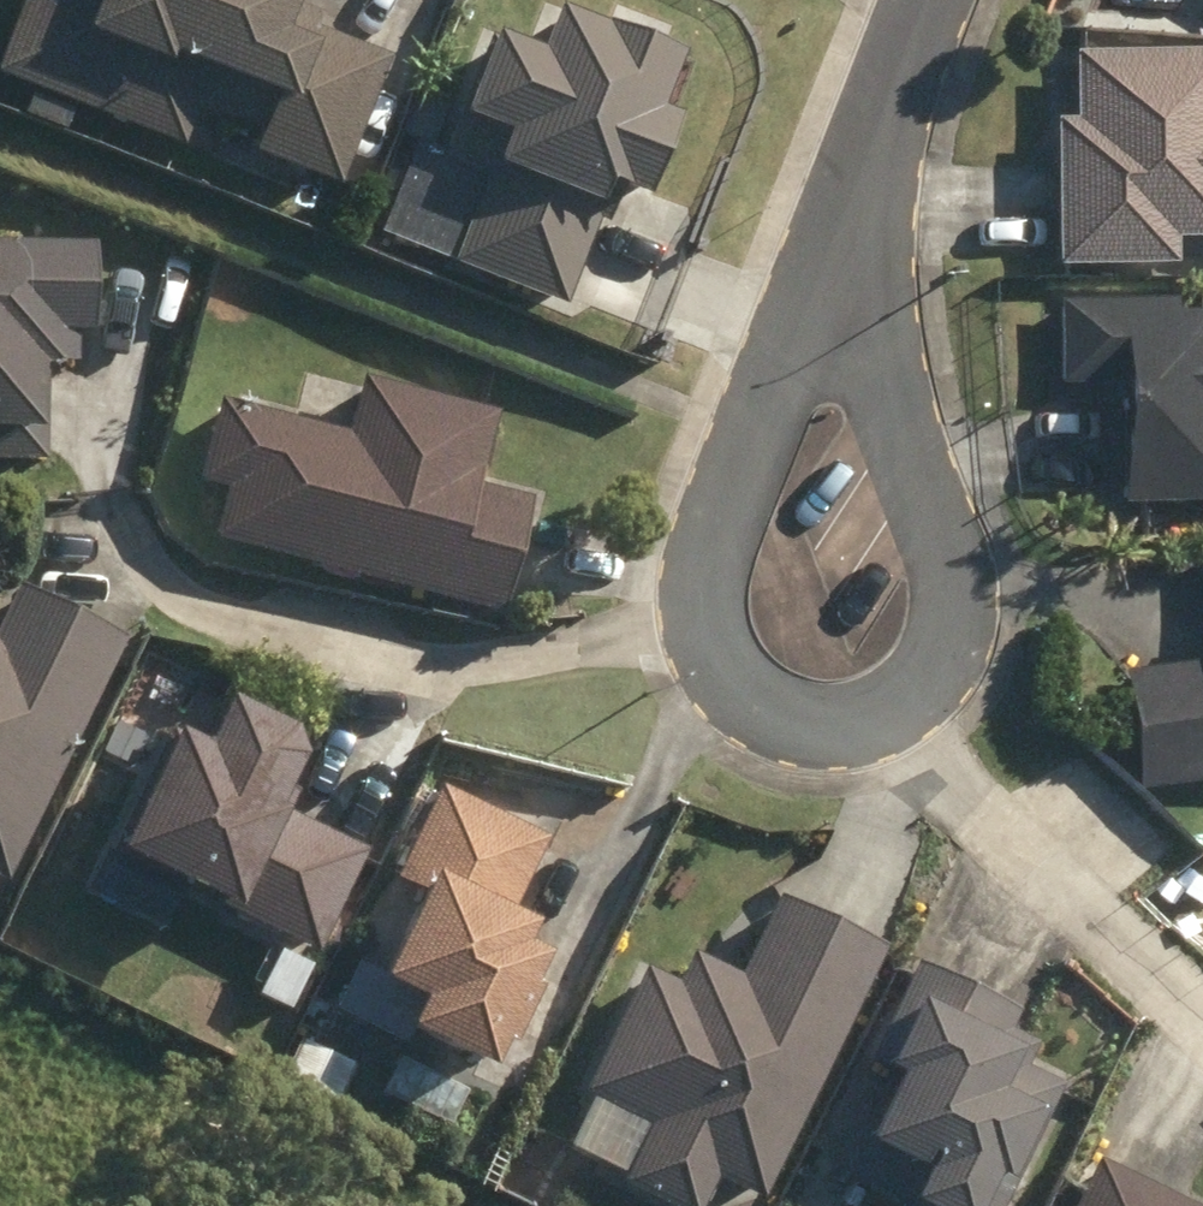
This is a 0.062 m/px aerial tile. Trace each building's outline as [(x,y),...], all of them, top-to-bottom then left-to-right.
[(2,64),(184,135),(197,100),(265,126),(256,149),(340,180),(389,57),(321,29),(317,38),(284,25),(293,0),(101,0),(94,16),(52,0),(27,0),(2,64)] [(458,265),(567,305),(613,185),(645,197),(675,119),(663,115),(685,57),(561,11),(544,56),(492,37),(445,162),(490,179),(458,265)] [(1061,261),(1175,260),(1175,233),(1202,233),(1202,49),(1077,50),(1077,116),(1060,116),(1061,261)] [(37,421),(37,356),(71,356),(71,324),(85,324),(86,248),(0,248),(0,420),(37,421)] [(1062,298),(1063,379),(1124,378),(1126,496),(1202,494),(1202,311),(1175,311),(1175,296),(1062,298)] [(232,481),(218,534),(502,606),(529,500),(475,485),(493,412),(365,378),(350,433),(222,401),(204,473),(232,481)] [(6,874),(126,630),(19,577),(0,615),(0,871),(6,874)] [(1126,674),(1140,784),(1202,777),(1202,665),(1126,674)] [(202,744),(175,731),(116,845),(317,948),(369,850),(280,804),(306,753),(298,728),(229,691),(202,744)] [(546,837),(441,785),(397,875),(425,890),(384,975),(428,997),(415,1023),(495,1062),(506,1037),(514,1041),(541,986),(534,982),(549,952),(529,943),(539,922),(512,907),(546,837)] [(762,1193),(883,944),(781,894),(741,977),(696,955),(681,983),(650,968),(591,1088),(655,1118),(626,1176),(687,1205),(700,1205),(716,1172),(762,1193)] [(1061,1084),(1026,1067),(1039,1041),(1012,1028),(1019,1010),(917,962),(871,1061),(902,1076),(871,1139),(867,1137),(849,1173),(909,1200),(906,1205),(1003,1205),(1061,1084)] [(1077,1205),(1192,1205),(1098,1161),(1077,1205)]
